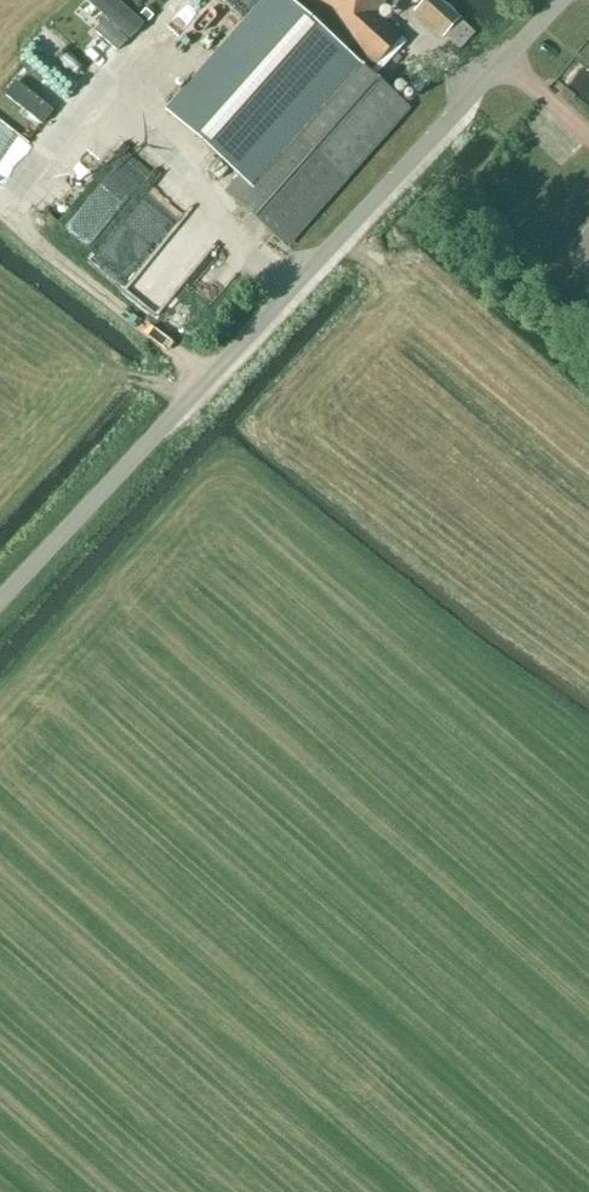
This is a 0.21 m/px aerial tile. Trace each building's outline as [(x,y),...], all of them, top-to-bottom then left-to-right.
[(400,36),(375,13),(386,1),(385,0),(304,0),(352,43),(344,53),(348,57),(284,129),(225,195),(286,247),(343,181),(408,108),(375,78),(406,42),(400,36)] [(474,33),(438,0),(415,0),(410,5),(460,49),(474,33)] [(293,110),(329,70),(293,38),(257,78),(293,110)] [(85,257),(146,304),(205,229),(174,206),(132,260),(101,236),(85,257)]
